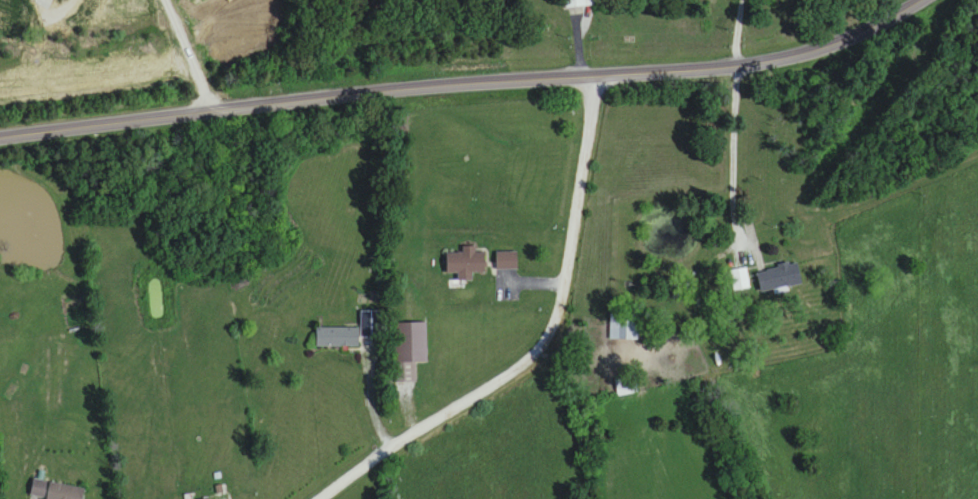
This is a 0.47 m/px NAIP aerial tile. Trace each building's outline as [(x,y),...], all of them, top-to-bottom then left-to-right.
[(446,253),(446,273),(457,273),(457,281),(472,281),(472,272),(485,272),(485,252),(476,252),(475,246),(462,247),(462,253),(446,253)] [(517,252),(496,252),(496,269),(517,269),(517,252)] [(756,267),(759,291),(800,285),(797,261),(756,267)] [(731,270),(733,290),(750,289),(748,268),(731,270)] [(316,348),(359,348),(359,338),(382,338),(382,311),(361,311),(361,328),(316,328),(316,348)] [(639,321),(611,321),(611,339),(639,339),(639,321)] [(416,362),(427,362),(426,323),(394,323),(396,383),(416,382),(416,362)] [(83,488),(33,480),(30,498),(39,498),(82,498),(83,488)]
